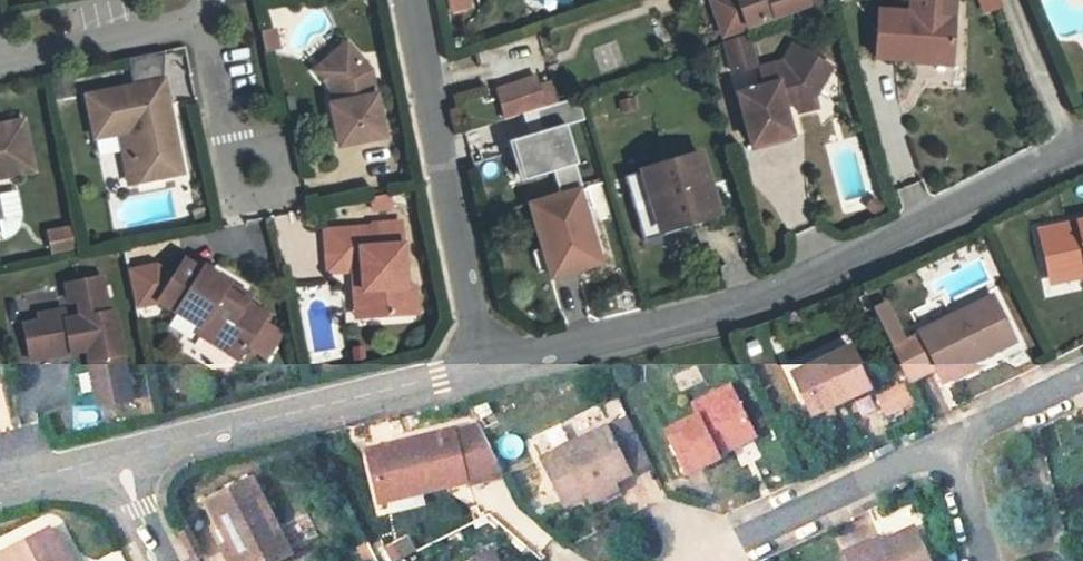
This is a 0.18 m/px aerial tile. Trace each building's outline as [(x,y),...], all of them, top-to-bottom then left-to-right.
[(448,14),(477,8),(476,0),(445,0),(448,14)] [(730,25),(795,0),(722,0),(730,25)] [(1001,6),(999,0),(977,0),(982,13),(1001,6)] [(958,11),(879,2),(878,2),(873,52),(919,57),(920,46),(953,50),(958,11)] [(280,24),(267,27),(271,45),(284,43),(280,24)] [(757,27),(736,35),(747,66),(768,59),(757,27)] [(737,81),(755,136),(792,125),(785,97),(793,95),(797,108),(821,102),(815,81),(832,91),(850,61),(804,35),(787,66),(737,81)] [(349,37),(320,66),(338,83),(341,79),(344,82),(348,100),(337,102),(347,142),(390,134),(374,62),(349,37)] [(919,57),(952,60),(953,50),(920,46),(919,57)] [(177,118),(169,80),(169,51),(133,59),(139,87),(90,97),(98,136),(118,132),(120,142),(132,139),(139,171),(182,162),(177,129),(167,132),(164,121),(177,118)] [(535,75),(495,91),(506,119),(545,104),(535,75)] [(587,186),(568,125),(576,122),(575,117),(583,115),(584,120),(590,118),(583,95),(539,109),(545,131),(533,134),(514,140),(527,180),(557,171),(564,193),(587,186)] [(545,131),(539,109),(527,113),(533,134),(545,131)] [(0,126),(0,197),(2,197),(15,194),(11,172),(44,165),(35,119),(0,126)] [(711,160),(656,176),(671,229),(724,215),(711,160)] [(560,283),(607,268),(589,197),(541,210),(560,283)] [(1034,223),(1054,262),(1082,248),(1082,199),(1034,223)] [(381,232),(334,241),(344,283),(372,277),(382,320),(431,309),(425,284),(419,286),(404,223),(380,228),(381,232)] [(71,228),(50,231),(53,251),(73,248),(71,228)] [(1082,259),(1082,248),(1054,262),(1059,272),(1082,259)] [(171,308),(208,332),(205,337),(226,351),(232,341),(252,354),(275,318),(238,294),(244,285),(223,271),(219,269),(217,274),(199,264),(171,308)] [(146,380),(131,309),(123,311),(117,281),(88,286),(91,299),(96,298),(100,312),(97,316),(86,319),(84,313),(60,318),(68,352),(106,344),(116,387),(146,380)] [(894,324),(884,328),(893,347),(909,381),(911,385),(935,372),(939,380),(971,364),(1015,344),(994,300),(903,343),(894,324)] [(885,307),(876,311),(884,328),(894,324),(885,307)] [(814,418),(875,390),(864,365),(856,348),(795,378),(814,418)] [(874,361),(864,365),(875,390),(885,386),(874,361)] [(942,386),(975,371),(971,364),(939,380),(942,386)] [(119,403),(149,397),(146,380),(116,387),(119,403)] [(911,385),(909,381),(882,394),(890,412),(917,399),(911,385)] [(731,392),(693,411),(696,417),(697,420),(736,401),(731,392)] [(713,455),(752,436),(736,401),(697,420),(696,417),(664,433),(683,473),(715,458),(713,455)] [(631,419),(549,460),(571,505),(594,494),(591,489),(617,477),(619,482),(653,465),(631,419)] [(416,487),(470,475),(473,486),(509,479),(484,429),(462,434),(461,431),(372,451),(381,494),(416,487)] [(617,477),(591,489),(594,494),(597,501),(623,489),(619,482),(617,477)] [(256,483),(213,505),(224,528),(217,532),(232,560),(282,560),(293,555),(256,483)] [(385,509),(419,500),(416,487),(381,494),(385,509)] [(15,560),(65,560),(50,530),(9,549),(15,560)] [(916,530),(884,545),(850,560),(931,560),(916,530)] [(850,560),(884,545),(881,538),(847,554),(850,560)] [(392,552),(397,560),(406,560),(419,554),(413,542),(392,552)] [(499,553),(479,560),(503,560),(499,553)]
